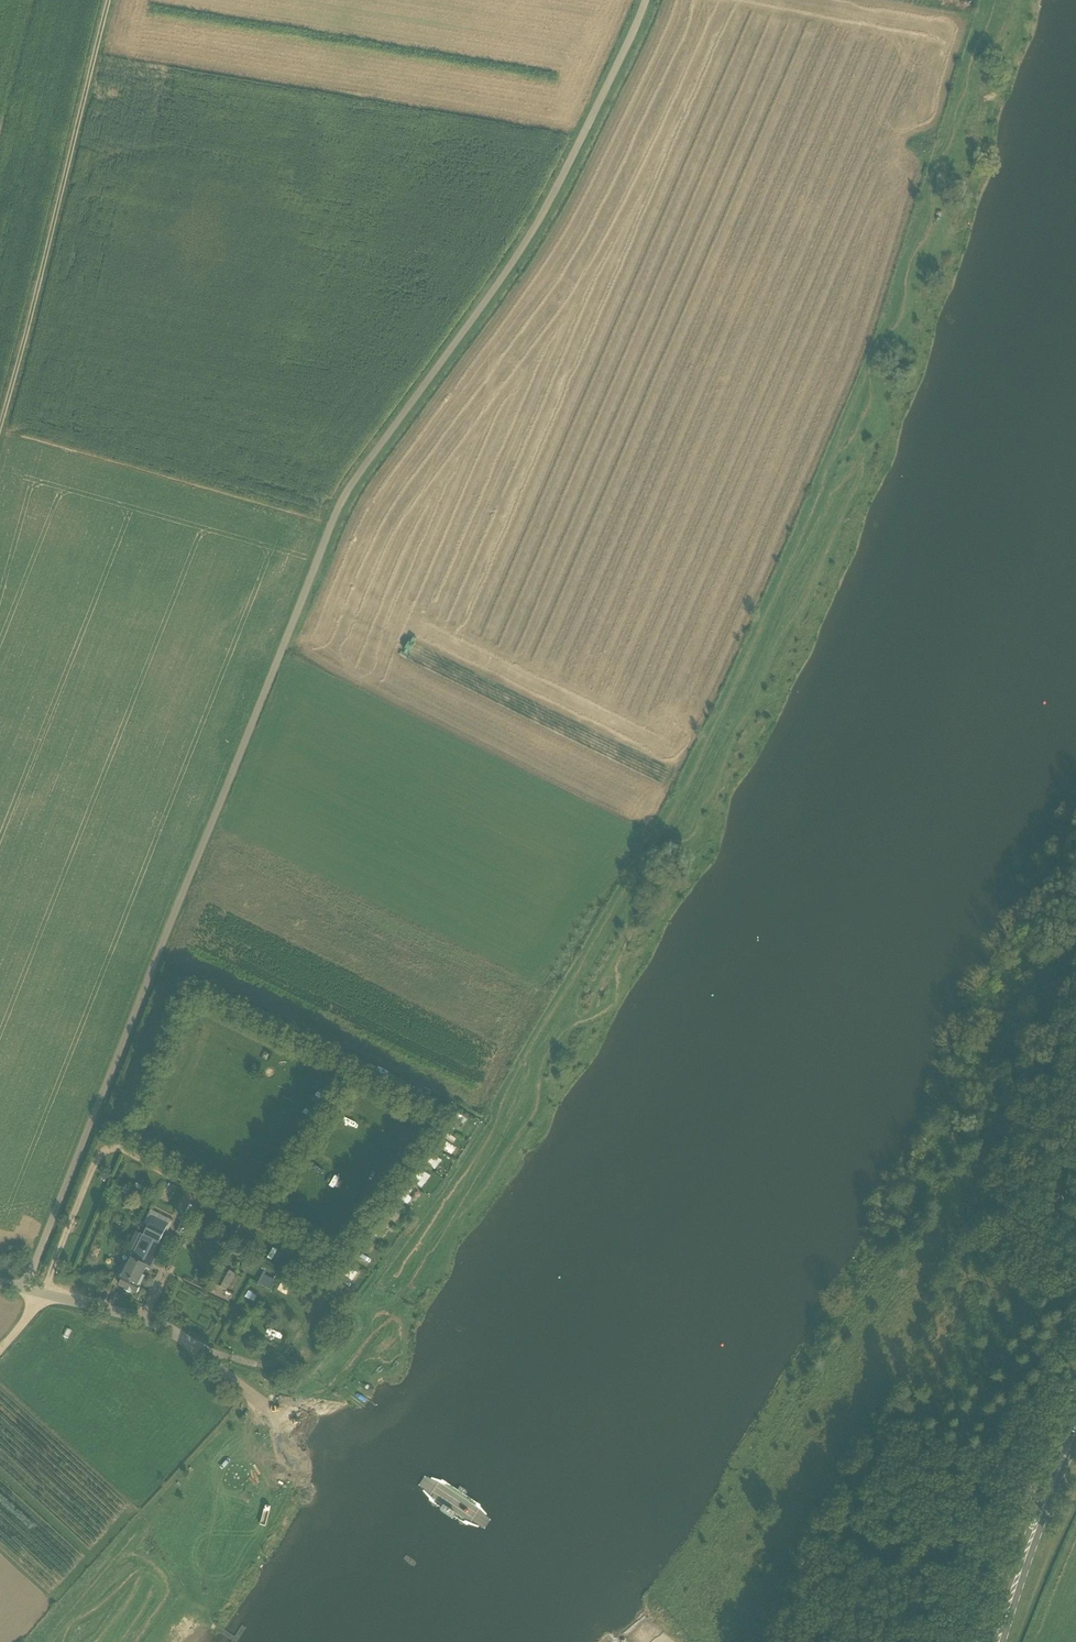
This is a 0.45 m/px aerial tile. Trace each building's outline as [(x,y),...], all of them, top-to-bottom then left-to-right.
[(404,1139),(415,1145),(420,1138),(408,1132),(404,1139)] [(402,1143),(395,1153),(404,1158),(411,1148),(402,1143)] [(378,1188),(385,1175),(380,1172),(373,1185),(378,1188)] [(125,1273),(119,1285),(125,1288),(124,1290),(131,1294),(132,1292),(137,1294),(146,1276),(143,1275),(146,1269),(151,1271),(157,1260),(158,1260),(164,1245),(160,1243),(166,1231),(168,1232),(173,1221),(151,1210),(143,1225),(148,1227),(144,1236),(132,1260),(131,1260),(129,1265),(126,1264),(122,1272),(123,1272),(125,1273)] [(178,1239),(172,1236),(169,1242),(175,1244),(178,1239)] [(226,1269),(217,1285),(226,1291),(236,1274),(226,1269)] [(195,1281),(204,1282),(206,1271),(198,1270),(195,1281)] [(259,1284),(273,1289),(277,1280),(264,1274),(259,1284)] [(350,1290),(339,1282),(331,1293),(342,1301),(350,1290)] [(299,1356),(308,1360),(311,1352),(303,1349),(299,1356)]
